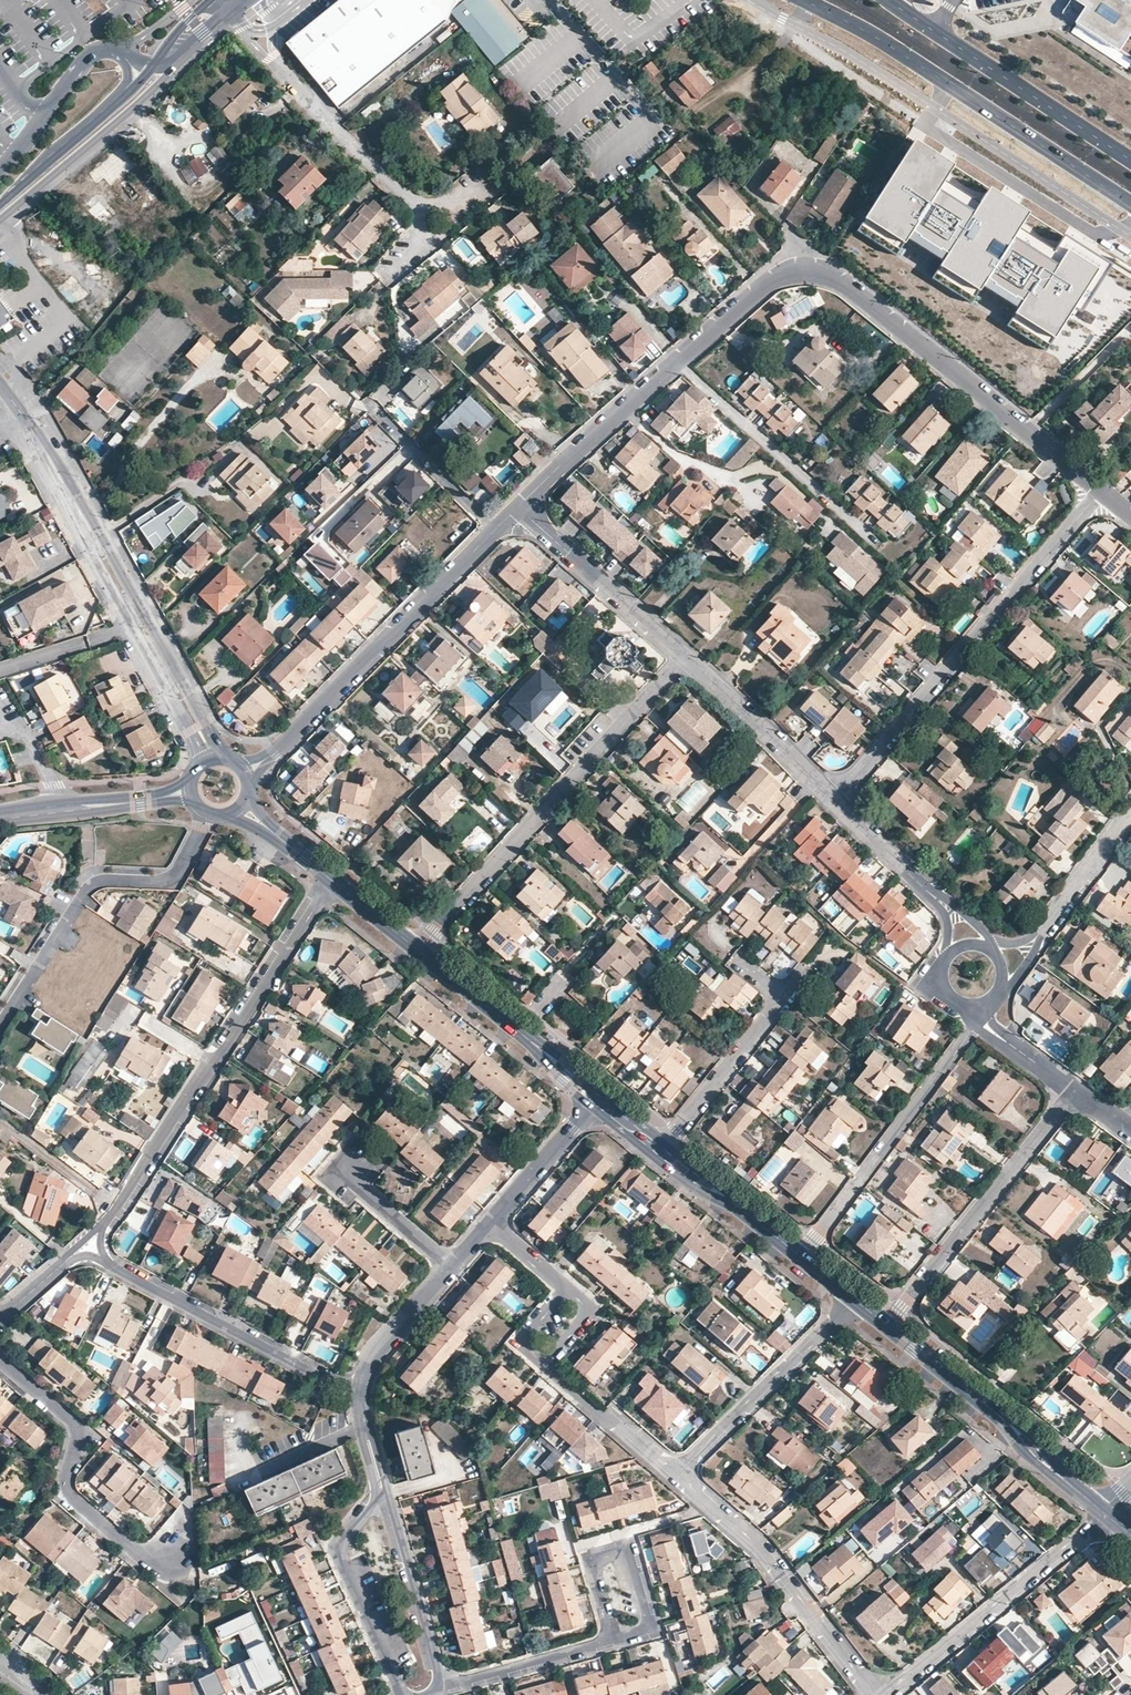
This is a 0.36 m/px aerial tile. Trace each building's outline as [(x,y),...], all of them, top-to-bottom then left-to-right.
[(294,36),(286,42),(319,85),(379,36),(423,0),(338,0),(294,36)] [(334,103),(435,22),(429,15),(435,11),(432,6),(438,1),(439,2),(441,0),(423,0),(379,36),(319,85),(334,103)] [(448,8),(495,64),(529,35),(500,0),(441,0),(439,2),(446,10),(448,8)] [(1063,11),(1130,56),(1130,0),(1070,0),(1063,11)] [(429,15),(435,22),(447,11),(446,10),(439,2),(438,1),(432,6),(435,11),(429,15)] [(649,62),(638,71),(647,81),(658,71),(649,62)] [(667,86),(687,108),(711,87),(693,66),(679,78),(677,77),(667,86)] [(440,92),(447,101),(462,120),(459,123),(466,132),(473,140),(493,124),(482,110),(487,106),(461,74),(440,92)] [(213,103),(231,122),(248,105),(260,95),(242,76),(231,86),(213,103)] [(231,86),(226,82),(209,98),(213,103),(231,86)] [(447,101),(443,104),(459,123),(462,120),(447,101)] [(169,105),(163,118),(186,129),(192,115),(169,105)] [(487,106),(482,110),(493,124),(498,119),(488,105),(487,106)] [(728,115),(712,131),(724,144),(741,128),(728,115)] [(838,139),(831,135),(820,152),(827,156),(838,139)] [(916,136),(860,228),(897,253),(909,236),(944,260),(933,278),(971,302),(982,285),(1018,308),(1008,323),(1046,351),(1102,262),(1107,252),(1069,229),(1059,242),(1024,224),(1036,209),(990,183),(981,199),(948,177),(957,164),(916,136)] [(683,160),(671,145),(652,160),(665,175),(683,160)] [(215,146),(202,160),(209,166),(210,165),(213,168),(225,156),(215,146)] [(293,164),(298,170),(307,162),(301,156),(293,164)] [(198,157),(188,164),(199,179),(209,172),(198,157)] [(537,169),(529,176),(552,203),(571,187),(547,160),(537,169)] [(278,192),(295,209),(324,180),(307,162),(298,170),(293,164),(286,171),(277,180),(283,186),(278,192)] [(96,183),(110,172),(103,163),(89,173),(96,183)] [(797,178),(779,164),(760,188),(778,203),(797,178)] [(643,184),(659,173),(653,165),(638,177),(643,184)] [(824,222),(833,228),(859,186),(834,170),(811,206),(827,217),(824,221),(824,222)] [(707,187),(698,195),(727,228),(735,220),(731,216),(742,205),(717,177),(716,179),(710,173),(702,181),(707,187)] [(89,207),(95,214),(106,204),(99,197),(89,207)] [(246,201),(242,198),(234,206),(238,209),(246,201)] [(785,219),(796,228),(808,211),(811,206),(799,198),(785,219)] [(373,242),(369,238),(377,229),(380,230),(385,224),(383,222),(386,219),(389,215),(373,201),(367,207),(365,206),(349,223),(334,240),(349,255),(356,248),(362,254),(373,242)] [(365,206),(362,203),(346,221),(349,223),(365,206)] [(241,221),(255,212),(250,205),(236,214),(241,221)] [(731,216),(735,220),(747,210),(742,205),(731,216)] [(811,206),(808,211),(824,221),(827,217),(811,206)] [(603,243),(601,244),(636,285),(643,280),(647,284),(653,278),(656,282),(661,278),(663,281),(673,274),(656,254),(650,258),(637,243),(643,238),(629,221),(623,226),(612,235),(605,227),(616,218),(609,209),(589,226),(603,243)] [(505,224),(502,220),(479,239),(493,257),(510,244),(513,248),(514,249),(520,244),(521,246),(536,233),(520,213),(510,220),(505,224)] [(675,216),(663,227),(682,250),(682,252),(683,254),(684,256),(688,256),(690,256),(692,254),(696,259),(711,245),(697,229),(695,231),(686,221),(682,224),(675,216)] [(605,227),(612,235),(623,226),(616,218),(605,227)] [(380,230),(377,229),(369,238),(373,242),(381,233),(380,230)] [(493,257),(497,262),(513,248),(510,244),(493,257)] [(550,266),(569,289),(595,268),(575,244),(550,266)] [(362,254),(356,248),(349,255),(355,261),(362,254)] [(292,256),(277,270),(312,270),(311,262),(298,262),(292,256)] [(347,298),(347,286),(352,286),(352,276),(352,269),(331,270),(331,279),(283,280),(264,299),(281,316),(298,298),(347,298)] [(446,272),(442,276),(424,290),(422,287),(413,295),(419,303),(410,310),(421,323),(430,316),(432,319),(443,310),(439,305),(455,292),(457,293),(463,289),(464,288),(460,284),(449,270),(446,272)] [(442,276),(438,271),(420,284),(422,287),(424,290),(442,276)] [(485,296),(469,276),(460,284),(464,288),(463,289),(476,305),(481,300),(486,297),(485,296)] [(656,282),(653,278),(647,284),(643,280),(636,285),(646,296),(663,281),(661,278),(656,282)] [(457,293),(455,292),(439,305),(443,310),(460,297),(457,293)] [(419,303),(413,295),(404,302),(410,310),(419,303)] [(287,322),(300,309),(298,298),(281,316),(287,322)] [(13,318),(0,301),(0,328),(13,318)] [(786,310),(770,318),(777,330),(792,321),(786,310)] [(652,342),(629,315),(607,332),(634,365),(648,354),(644,349),(652,342)] [(418,339),(437,323),(434,319),(433,318),(432,319),(430,316),(421,323),(419,321),(410,329),(410,330),(418,339)] [(543,346),(549,354),(563,341),(561,339),(574,327),(570,323),(543,346)] [(351,324),(335,340),(357,363),(361,359),(369,367),(384,351),(375,342),(373,345),(364,336),(358,330),(351,324)] [(558,365),(561,362),(581,386),(593,376),(596,380),(606,371),(587,348),(589,346),(574,327),(561,339),(563,341),(549,354),(558,365)] [(251,370),(253,368),(256,365),(271,379),(286,364),(249,329),(231,348),(245,362),(244,364),(244,366),(244,368),(246,370),(249,370),(251,370)] [(313,346),(322,337),(317,332),(308,341),(313,346)] [(367,333),(364,336),(373,345),(375,342),(367,333)] [(824,388),(842,368),(820,348),(823,342),(821,340),(818,337),(815,337),(812,338),(789,362),(808,379),(810,376),(824,388)] [(185,356),(197,367),(210,353),(198,342),(185,356)] [(823,342),(820,348),(842,368),(846,363),(823,342)] [(516,366),(515,368),(508,361),(513,355),(504,346),(478,373),(508,403),(530,380),(516,366)] [(441,386),(419,363),(411,371),(417,377),(396,398),(412,414),(441,386)] [(871,394),(890,412),(916,384),(905,373),(907,371),(899,364),(871,394)] [(256,365),(253,368),(268,383),(271,379),(256,365)] [(97,378),(86,367),(76,379),(87,388),(97,378)] [(810,376),(808,379),(821,391),(824,388),(810,376)] [(97,401),(71,379),(58,395),(72,407),(75,405),(85,414),(83,416),(81,419),(96,431),(106,419),(98,412),(101,408),(107,412),(108,412),(111,414),(117,406),(114,404),(118,399),(104,388),(97,396),(99,398),(97,401)] [(767,393),(758,386),(756,388),(746,379),(737,389),(747,398),(744,400),(742,403),(751,411),(753,408),(760,414),(761,414),(772,402),(771,402),(765,396),(767,393)] [(508,403),(512,407),(534,385),(530,380),(508,403)] [(1117,384),(1092,409),(1084,401),(1072,412),(1079,420),(1077,421),(1093,437),(1102,429),(1103,431),(1111,423),(1110,421),(1130,398),(1117,384)] [(293,411),(290,415),(297,423),(293,426),(308,441),(310,439),(317,445),(340,421),(333,413),(329,418),(320,410),(325,405),(330,400),(317,387),(307,397),(304,394),(296,403),(299,406),(293,411)] [(684,430),(692,421),(697,425),(705,433),(710,433),(715,427),(714,422),(709,418),(717,410),(692,387),(684,395),(683,394),(679,398),(683,402),(681,404),(674,403),(666,413),(664,410),(649,427),(663,440),(671,433),(671,422),(673,420),(678,424),(684,430)] [(737,389),(735,392),(744,400),(747,398),(737,389)] [(482,427),(491,418),(468,396),(460,405),(457,402),(440,420),(443,422),(434,430),(457,453),(466,444),(451,429),(459,421),(466,429),(474,420),(482,427)] [(1100,444),(1116,427),(1113,424),(1130,405),(1130,398),(1110,421),(1111,423),(1103,431),(1102,429),(1093,437),(1100,444)] [(789,413),(780,406),(778,408),(772,402),(761,414),(767,420),(764,423),(773,431),(776,429),(778,427),(788,435),(797,425),(787,416),(789,413)] [(256,412),(259,415),(266,408),(263,404),(256,412)] [(75,405),(72,407),(83,416),(85,414),(75,405)] [(329,418),(333,413),(325,405),(320,410),(329,418)] [(900,437),(920,454),(947,424),(927,407),(900,437)] [(291,429),(289,431),(303,446),(308,441),(293,426),(297,423),(290,415),(293,411),(291,408),(280,418),(291,429)] [(136,412),(133,409),(129,414),(132,416),(138,422),(142,417),(136,412)] [(374,429),(362,417),(357,422),(353,425),(362,434),(365,437),(374,429)] [(474,420),(466,429),(474,436),(482,427),(474,420)] [(678,424),(671,433),(680,442),(697,425),(692,421),(684,430),(678,424)] [(786,438),(788,435),(778,427),(776,429),(786,438)] [(630,440),(633,443),(640,434),(637,432),(630,440)] [(362,434),(347,448),(355,457),(354,458),(361,465),(377,449),(365,437),(362,434)] [(630,440),(613,459),(628,474),(626,476),(624,478),(640,493),(656,475),(643,463),(656,448),(640,434),(633,443),(630,440)] [(519,450),(520,450),(522,447),(525,444),(518,438),(512,444),(519,450)] [(310,439),(308,441),(315,447),(317,445),(310,439)] [(733,469),(742,467),(760,448),(749,439),(724,467),(733,469)] [(939,491),(951,501),(986,458),(964,440),(935,476),(944,484),(939,491)] [(525,444),(522,447),(531,456),(537,450),(528,441),(525,444)] [(347,448),(342,453),(357,469),(361,465),(354,458),(355,457),(347,448)] [(265,484),(269,480),(248,459),(247,461),(241,456),(220,476),(227,482),(230,479),(256,507),(272,491),(265,484)] [(613,459),(610,462),(626,476),(628,474),(613,459)] [(662,466),(668,476),(678,469),(673,460),(662,466)] [(1118,466),(1112,475),(1121,481),(1127,473),(1118,466)] [(337,481),(325,468),(318,474),(321,477),(305,491),(324,512),(340,496),(332,487),(337,481)] [(1008,515),(1013,509),(1030,488),(1006,468),(984,493),(1008,515)] [(429,488),(413,472),(394,490),(410,507),(429,488)] [(879,493),(869,485),(867,487),(857,478),(848,488),(857,497),(855,500),(853,502),(863,511),(865,508),(871,514),(883,501),(882,501),(876,495),(879,493)] [(238,494),(236,497),(251,512),(256,507),(230,479),(227,482),(238,494)] [(1034,488),(1042,494),(1049,485),(1040,479),(1034,488)] [(272,491),(276,487),(269,480),(265,484),(272,491)] [(695,494),(692,491),(678,480),(657,504),(664,510),(668,505),(686,521),(691,526),(698,518),(694,513),(702,504),(704,507),(712,497),(702,488),(701,488),(695,494)] [(692,491),(695,494),(701,488),(697,485),(692,491)] [(804,519),(811,511),(784,486),(770,502),(790,521),(798,513),(804,519)] [(579,487),(563,504),(589,530),(606,512),(579,487)] [(855,500),(857,497),(848,488),(846,491),(855,500)] [(1047,502),(1030,488),(1013,509),(1030,523),(1047,502)] [(727,497),(723,493),(714,504),(718,508),(719,506),(726,499),(727,497)] [(726,513),(733,505),(726,499),(719,506),(726,513)] [(900,513),(891,505),(889,507),(883,501),(871,514),(877,520),(875,522),(885,531),(887,528),(889,526),(899,534),(908,524),(898,515),(900,513)] [(180,532),(195,517),(181,502),(157,517),(153,510),(135,521),(146,539),(154,534),(159,542),(170,531),(174,527),(180,532)] [(336,534),(355,553),(383,524),(376,516),(379,513),(367,502),(336,534)] [(271,525),(282,537),(289,545),(305,530),(302,527),(307,522),(291,505),(271,525)] [(668,505),(664,510),(682,526),(686,521),(668,505)] [(984,554),(981,552),(997,533),(970,511),(956,527),(963,534),(956,542),(978,561),(984,554)] [(644,548),(606,512),(589,530),(628,565),(644,548)] [(710,539),(724,553),(728,549),(738,558),(752,542),(727,520),(710,539)] [(51,542),(40,523),(27,531),(37,550),(51,542)] [(223,548),(208,533),(211,531),(204,523),(184,542),(191,549),(176,564),(187,575),(194,568),(198,572),(206,564),(204,562),(207,559),(209,561),(223,548)] [(889,526),(887,528),(897,537),(899,534),(889,526)] [(175,537),(180,532),(174,527),(170,531),(175,537)] [(854,542),(842,531),(832,541),(839,548),(832,557),(861,583),(856,589),(864,595),(885,571),(865,553),(863,556),(852,546),(854,542)] [(1000,536),(997,533),(981,552),(984,554),(1000,536)] [(1105,533),(1101,537),(1111,545),(1115,541),(1105,533)] [(159,542),(154,534),(146,539),(152,549),(159,542)] [(12,537),(0,544),(0,563),(2,562),(4,566),(13,582),(37,569),(26,550),(22,552),(21,553),(12,537)] [(282,537),(269,550),(282,563),(295,550),(289,545),(282,537)] [(1087,554),(1101,567),(1101,568),(1110,577),(1123,562),(1130,568),(1130,555),(1115,541),(1111,545),(1101,537),(1087,554)] [(947,547),(950,549),(937,563),(957,579),(964,571),(967,573),(968,573),(978,561),(956,542),(953,540),(947,547)] [(342,569),(316,543),(303,556),(328,580),(331,577),(342,588),(351,578),(361,569),(352,560),(342,569)] [(523,547),(512,559),(508,564),(498,575),(513,590),(539,562),(523,547)] [(410,562),(397,548),(377,569),(390,583),(410,562)] [(644,548),(628,565),(645,580),(661,563),(644,548)] [(930,556),(913,577),(939,601),(951,588),(953,590),(960,582),(957,579),(937,563),(930,556)] [(241,582),(227,568),(200,595),(214,609),(241,582)] [(383,592),(361,569),(351,578),(359,587),(374,601),(383,592)] [(967,573),(964,571),(957,579),(960,582),(967,573)] [(1089,589),(1071,573),(1049,599),(1054,604),(1056,601),(1070,612),(1089,589)] [(939,601),(913,577),(909,581),(938,606),(953,590),(951,588),(939,601)] [(559,579),(534,609),(544,617),(560,598),(574,609),(585,596),(571,584),(568,587),(559,579)] [(62,610),(78,602),(67,582),(52,590),(50,586),(2,612),(15,636),(31,627),(47,619),(62,610)] [(214,609),(217,612),(244,585),(241,582),(214,609)] [(359,587),(336,610),(303,643),(319,659),(333,645),(338,649),(344,642),(341,638),(352,626),(376,603),(374,601),(359,587)] [(708,591),(688,613),(697,621),(695,623),(708,635),(717,625),(720,627),(725,621),(723,619),(730,611),(708,591)] [(458,620),(475,636),(500,610),(481,592),(469,604),(469,609),(458,620)] [(903,639),(919,620),(894,599),(873,624),(879,630),(899,647),(905,640),(903,639)] [(1056,601),(1054,604),(1067,616),(1070,612),(1056,601)] [(768,612),(770,615),(754,633),(762,640),(769,647),(767,650),(788,669),(799,656),(797,655),(805,645),(795,636),(799,631),(790,623),(793,619),(776,604),(768,612)] [(65,615),(62,610),(47,619),(49,624),(65,615)] [(247,615),(226,637),(251,662),(273,639),(247,615)] [(34,632),(49,624),(47,619),(31,627),(34,632)] [(299,619),(289,629),(294,634),(304,624),(299,619)] [(1041,632),(1026,619),(1004,645),(1023,662),(1030,655),(1036,660),(1040,664),(1052,650),(1037,637),(1041,632)] [(919,620),(903,639),(905,640),(907,642),(923,624),(919,620)] [(18,641),(34,632),(31,627),(15,636),(18,641)] [(892,654),(899,647),(879,630),(861,651),(876,664),(887,650),(892,654)] [(799,631),(795,636),(805,645),(809,640),(799,631)] [(612,666),(618,671),(621,667),(624,668),(626,667),(633,673),(636,670),(639,666),(632,660),(632,647),(623,639),(611,639),(604,633),(596,642),(603,649),(600,653),(604,657),(590,672),(598,680),(612,666)] [(1105,633),(1099,640),(1113,652),(1119,644),(1105,633)] [(429,649),(432,651),(442,640),(435,634),(426,645),(429,649)] [(429,677),(436,684),(460,656),(442,640),(432,651),(429,649),(415,664),(417,667),(419,669),(411,678),(421,686),(429,677)] [(769,647),(762,640),(756,647),(784,673),(788,669),(767,650),(769,647)] [(537,642),(534,646),(536,648),(536,650),(540,654),(545,649),(537,642)] [(319,659),(303,643),(270,676),(286,692),(293,686),(297,690),(302,684),(298,681),(319,659)] [(838,672),(856,688),(864,679),(868,682),(880,668),(876,664),(861,651),(858,649),(838,672)] [(1036,660),(1030,655),(1023,662),(1030,668),(1036,660)] [(1082,661),(1076,656),(1070,663),(1076,668),(1082,661)] [(46,666),(38,668),(45,682),(52,678),(46,666)] [(393,710),(396,706),(404,714),(412,706),(415,709),(411,715),(420,723),(425,717),(429,720),(433,715),(430,712),(435,706),(427,697),(421,704),(417,701),(424,692),(420,687),(421,686),(411,678),(409,675),(403,670),(382,694),(391,702),(388,705),(382,700),(374,708),(379,714),(377,717),(382,722),(385,719),(391,724),(399,715),(393,710)] [(1093,724),(1106,708),(1102,704),(1118,685),(1102,672),(1073,707),(1093,724)] [(36,687),(43,700),(49,711),(42,715),(48,726),(66,716),(67,716),(61,705),(69,701),(60,685),(62,684),(57,675),(52,678),(45,682),(36,687)] [(527,718),(534,710),(537,713),(541,717),(563,695),(542,675),(501,718),(514,731),(522,723),(527,718)] [(134,694),(129,697),(123,684),(118,676),(108,681),(112,689),(105,693),(97,697),(103,710),(107,709),(111,718),(128,709),(133,719),(144,713),(134,694)] [(507,690),(510,686),(503,680),(500,683),(507,690)] [(108,681),(101,685),(105,693),(112,689),(108,681)] [(129,697),(134,694),(128,682),(123,684),(129,697)] [(1122,688),(1118,685),(1102,704),(1106,708),(1122,688)] [(276,703),(259,686),(234,713),(242,721),(248,715),(256,723),(276,703)] [(223,707),(235,696),(227,688),(215,699),(223,707)] [(962,718),(979,733),(994,715),(1004,705),(1004,703),(987,689),(962,718)] [(823,728),(825,726),(838,712),(814,691),(799,707),(823,728)] [(686,756),(692,749),(697,754),(707,744),(706,743),(720,727),(689,698),(678,710),(666,723),(671,728),(664,735),(686,756)] [(455,708),(465,717),(474,707),(464,699),(455,708)] [(42,715),(49,711),(43,700),(36,704),(42,715)] [(1009,710),(1004,705),(994,715),(1001,720),(1009,710)] [(838,712),(825,726),(848,746),(863,729),(856,723),(858,720),(842,707),(838,712)] [(537,713),(534,710),(527,718),(529,721),(537,713)] [(1117,728),(1129,738),(1130,736),(1130,711),(1117,728)] [(158,738),(152,740),(145,726),(151,723),(145,713),(144,713),(133,719),(119,727),(132,751),(139,748),(144,758),(153,754),(155,755),(158,755),(160,755),(162,753),(164,751),(163,748),(158,738)] [(48,726),(52,735),(57,733),(62,741),(67,739),(75,753),(79,761),(95,752),(91,744),(96,742),(82,718),(70,724),(66,716),(48,726)] [(465,725),(470,730),(478,721),(473,717),(465,725)] [(151,723),(145,726),(152,740),(158,738),(151,723)] [(343,723),(336,730),(348,742),(355,736),(343,723)] [(1053,732),(1044,724),(1034,736),(1042,744),(1053,732)] [(823,728),(820,731),(837,747),(848,746),(825,726),(823,728)] [(1129,738),(1117,728),(1111,734),(1124,745),(1129,738)] [(311,755),(317,761),(329,773),(341,761),(337,757),(347,746),(331,731),(316,747),(317,748),(311,755)] [(57,733),(52,735),(57,744),(62,741),(57,733)] [(659,776),(662,777),(667,776),(675,784),(689,770),(685,767),(680,762),(686,756),(664,735),(647,753),(642,760),(659,776)] [(965,768),(966,766),(952,755),(957,749),(942,736),(936,743),(940,747),(934,755),(936,757),(940,761),(929,775),(937,782),(941,777),(950,784),(952,782),(956,777),(965,784),(973,775),(965,768)] [(519,755),(500,737),(479,759),(487,766),(486,768),(493,775),(507,760),(511,764),(515,759),(519,755)] [(70,755),(75,753),(67,739),(62,741),(70,755)] [(467,756),(472,750),(461,740),(456,746),(467,756)] [(420,766),(433,753),(424,745),(419,741),(407,754),(420,766)] [(96,742),(91,744),(95,752),(100,750),(96,742)] [(457,766),(467,756),(456,746),(447,756),(453,763),(457,766)] [(447,756),(440,763),(447,770),(453,763),(447,756)] [(925,771),(929,775),(940,761),(936,757),(925,771)] [(511,764),(507,760),(493,775),(497,779),(511,764)] [(642,760),(638,763),(668,791),(675,784),(667,776),(662,777),(659,776),(642,760)] [(308,765),(293,781),(300,787),(293,794),(301,802),(329,773),(317,761),(311,767),(308,765)] [(735,814),(743,805),(749,805),(763,817),(782,797),(775,791),(768,784),(771,781),(758,768),(725,804),(735,814)] [(368,808),(366,808),(370,790),(372,790),(375,779),(370,778),(371,775),(358,772),(355,785),(343,782),(339,801),(340,802),(338,813),(345,814),(345,816),(365,821),(368,808)] [(952,782),(964,791),(976,777),(973,775),(965,784),(956,777),(952,782)] [(596,810),(617,830),(631,813),(636,817),(644,809),(609,777),(601,785),(612,795),(609,799),(610,800),(609,801),(607,803),(604,801),(596,810)] [(941,777),(937,782),(946,789),(950,784),(941,777)] [(460,795),(443,778),(414,807),(439,832),(457,814),(449,806),(454,801),(460,795)] [(293,781),(286,788),(293,794),(300,787),(293,781)] [(402,791),(406,787),(399,781),(396,785),(402,791)] [(775,791),(779,788),(771,781),(768,784),(775,791)] [(943,801),(924,784),(912,796),(900,785),(888,800),(908,818),(905,822),(916,831),(932,812),(936,808),(943,801)] [(1066,784),(1061,789),(1072,797),(1076,792),(1066,784)] [(1043,809),(1056,820),(1040,838),(1037,842),(1055,857),(1082,826),(1076,821),(1071,817),(1082,806),(1072,797),(1061,789),(1043,809)] [(786,795),(778,804),(789,813),(797,803),(786,795)] [(1086,809),(1082,806),(1071,817),(1076,821),(1086,809)] [(945,815),(936,808),(932,812),(941,819),(945,815)] [(392,827),(393,827),(401,819),(395,812),(383,825),(389,830),(392,827)] [(636,817),(631,813),(617,830),(621,834),(636,817)] [(811,861),(816,857),(830,841),(817,829),(820,825),(813,817),(793,839),(801,847),(798,850),(811,861)] [(568,847),(564,851),(589,875),(607,855),(570,821),(564,827),(557,836),(568,847)] [(683,866),(691,858),(705,870),(712,862),(719,853),(699,834),(676,859),(683,866)] [(830,841),(837,847),(842,841),(835,835),(830,841)] [(436,869),(444,859),(419,837),(397,861),(408,872),(412,868),(429,884),(435,878),(440,872),(436,869)] [(816,857),(829,870),(849,848),(842,841),(837,847),(830,841),(816,857)] [(49,888),(54,877),(40,870),(49,852),(38,847),(32,860),(22,855),(15,869),(25,874),(24,877),(33,881),(29,888),(48,898),(52,890),(49,888)] [(829,870),(843,883),(852,873),(858,866),(856,865),(851,861),(854,857),(856,855),(849,848),(829,870)] [(798,850),(793,855),(806,867),(810,862),(811,861),(798,850)] [(56,873),(48,869),(55,855),(49,852),(40,870),(54,877),(56,873)] [(227,862),(215,855),(202,877),(213,884),(227,862)] [(811,861),(810,862),(824,876),(829,870),(816,857),(811,861)] [(448,864),(444,859),(436,869),(440,872),(448,864)] [(219,888),(221,886),(257,908),(256,911),(270,920),(286,895),(271,886),(270,888),(227,862),(213,884),(219,888)] [(858,866),(852,873),(858,879),(864,873),(858,866)] [(425,888),(429,884),(412,868),(408,872),(425,888)] [(553,887),(548,892),(542,887),(547,882),(535,871),(530,877),(525,883),(527,885),(516,897),(541,920),(563,897),(553,887)] [(1038,883),(1024,871),(1019,877),(1013,872),(1003,883),(993,894),(1009,908),(1015,900),(1027,886),(1031,890),(1038,883)] [(705,884),(712,891),(723,879),(716,872),(705,884)] [(10,906),(3,920),(19,928),(23,921),(30,907),(33,899),(21,893),(19,898),(16,897),(18,891),(3,884),(7,877),(0,873),(0,901),(10,906)] [(845,909),(852,902),(872,880),(864,873),(858,879),(852,873),(843,883),(831,896),(845,909)] [(852,902),(858,907),(866,915),(880,899),(874,894),(880,887),(872,880),(852,902)] [(667,934),(689,910),(659,882),(647,894),(655,901),(651,904),(660,912),(662,908),(667,912),(664,916),(656,923),(667,934)] [(1129,895),(1124,901),(1119,897),(1115,901),(1112,899),(1105,894),(1098,904),(1104,909),(1101,913),(1111,921),(1114,918),(1116,915),(1125,921),(1130,925),(1130,884),(1128,882),(1122,890),(1129,895)] [(705,884),(701,888),(708,895),(712,891),(705,884)] [(874,894),(880,899),(886,893),(880,887),(874,894)] [(1129,895),(1122,890),(1119,888),(1115,894),(1119,897),(1124,901),(1129,895)] [(750,889),(746,894),(759,906),(764,900),(750,889)] [(891,889),(886,893),(892,899),(897,894),(891,889)] [(866,915),(880,928),(900,906),(906,900),(898,892),(897,894),(892,899),(886,893),(880,899),(866,915)] [(746,894),(728,916),(741,927),(738,931),(746,938),(753,930),(765,914),(758,908),(759,906),(746,894)] [(1009,908),(993,894),(993,896),(1008,909),(1009,908)] [(117,926),(139,939),(156,911),(135,898),(133,900),(122,917),(117,926)] [(118,915),(122,917),(133,900),(129,898),(118,915)] [(833,917),(842,907),(831,898),(822,908),(833,917)] [(852,902),(845,909),(859,922),(866,915),(858,907),(852,902)] [(1098,904),(1094,909),(1101,913),(1104,909),(1098,904)] [(169,939),(185,914),(171,905),(155,930),(169,939)] [(898,949),(916,929),(903,917),(906,913),(900,906),(880,928),(886,935),(885,937),(898,949)] [(502,915),(494,923),(490,920),(486,925),(477,934),(504,959),(517,946),(513,942),(520,933),(516,928),(524,920),(509,907),(502,915)] [(765,914),(753,930),(767,941),(764,944),(772,951),(780,941),(791,927),(783,921),(785,919),(771,907),(765,914)] [(228,922),(218,916),(217,917),(202,908),(191,926),(206,935),(233,951),(246,930),(229,921),(228,922)] [(502,915),(498,911),(490,920),(494,923),(502,915)] [(603,922),(606,918),(599,911),(596,915),(603,922)] [(1077,932),(1078,930),(1085,922),(1075,915),(1068,924),(1077,932)] [(1123,924),(1125,921),(1116,915),(1114,918),(1123,924)] [(683,938),(686,935),(697,922),(692,918),(678,933),(683,938)] [(798,919),(791,927),(780,941),(793,952),(790,956),(798,962),(817,938),(810,933),(812,930),(798,919)] [(513,942),(517,946),(532,928),(524,920),(516,928),(520,933),(513,942)] [(656,923),(653,927),(664,937),(667,934),(656,923)] [(191,926),(188,931),(202,941),(206,935),(191,926)] [(1069,943),(1074,947),(1060,966),(1105,998),(1122,975),(1113,968),(1118,959),(1078,930),(1077,932),(1069,943)] [(323,939),(318,963),(338,966),(349,976),(361,958),(344,943),(323,939)] [(906,957),(917,947),(910,939),(899,949),(906,957)] [(648,959),(632,944),(626,951),(614,941),(589,969),(598,977),(605,970),(608,966),(612,969),(622,978),(631,968),(636,963),(641,967),(648,959)] [(551,945),(543,953),(554,963),(562,955),(551,945)] [(152,998),(162,983),(168,973),(174,977),(178,969),(153,952),(148,960),(149,961),(142,972),(144,973),(135,988),(152,998)] [(699,958),(705,963),(710,957),(704,952),(699,958)] [(361,979),(365,976),(367,978),(373,976),(380,968),(368,957),(365,961),(361,958),(349,976),(357,983),(361,979)] [(840,989),(854,1001),(871,982),(876,975),(864,964),(859,969),(848,959),(844,963),(844,966),(848,969),(841,976),(836,972),(829,980),(840,989)] [(641,967),(636,963),(631,968),(636,973),(641,967)] [(338,966),(334,971),(346,981),(349,976),(338,966)] [(589,969),(586,973),(595,980),(598,977),(589,969)] [(218,1003),(213,1000),(217,995),(223,985),(202,971),(187,994),(174,1015),(172,1018),(193,1032),(200,1021),(203,1016),(209,1018),(213,1011),(218,1003)] [(728,1005),(734,1010),(746,996),(750,1000),(756,992),(733,974),(727,981),(719,974),(710,985),(708,983),(705,986),(728,1005)] [(876,975),(871,982),(878,988),(884,980),(876,975)] [(357,983),(349,976),(346,981),(353,988),(357,983)] [(363,993),(368,1004),(390,995),(382,978),(381,976),(374,978),(363,983),(367,992),(363,993)] [(367,992),(363,983),(361,979),(357,983),(353,988),(354,989),(358,995),(363,1006),(368,1004),(363,993),(367,992)] [(168,987),(162,983),(152,998),(158,1002),(168,987)] [(317,1001),(317,992),(307,985),(306,986),(303,984),(290,985),(291,992),(294,994),(293,997),(291,996),(286,1004),(307,1017),(312,1010),(308,1007),(312,1001),(317,1001)] [(721,1013),(728,1005),(705,986),(699,994),(697,992),(686,1006),(706,1023),(717,1010),(721,1013)] [(840,1025),(846,1017),(849,1019),(860,1006),(854,1001),(840,989),(835,995),(829,1003),(824,999),(818,1008),(840,1025)] [(835,995),(831,991),(824,999),(829,1003),(835,995)] [(1027,1006),(1051,1025),(1059,1015),(1078,1029),(1088,1015),(1059,993),(1053,1000),(1039,991),(1027,1006)] [(415,993),(400,1010),(436,1039),(440,1041),(453,1024),(415,993)] [(317,1010),(317,1001),(312,1001),(308,1007),(312,1010),(317,1010)] [(146,1012),(130,1002),(118,1022),(115,1020),(107,1033),(125,1045),(130,1038),(146,1012)] [(883,1032),(891,1038),(895,1041),(896,1046),(901,1044),(910,1051),(923,1034),(920,1033),(925,1026),(917,1020),(915,1022),(908,1016),(912,1011),(903,1005),(883,1032)] [(53,1020),(35,1008),(31,1016),(39,1021),(31,1034),(63,1054),(71,1041),(73,1042),(78,1035),(53,1020)] [(874,1017),(878,1020),(885,1011),(881,1009),(874,1017)] [(912,1011),(908,1016),(915,1022),(917,1020),(925,1026),(928,1023),(912,1011)] [(294,1029),(284,1022),(283,1024),(280,1021),(267,1022),(268,1029),(272,1031),(270,1034),(268,1033),(263,1041),(281,1052),(284,1055),(289,1047),(285,1044),(288,1039),(295,1038),(294,1029)] [(638,1032),(625,1021),(607,1042),(613,1047),(610,1051),(626,1064),(632,1055),(650,1035),(646,1032),(641,1038),(636,1034),(638,1032)] [(453,1024),(440,1041),(469,1066),(480,1052),(483,1048),(453,1024)] [(787,1060),(800,1070),(807,1062),(810,1064),(821,1050),(810,1041),(815,1035),(806,1027),(789,1047),(785,1043),(778,1052),(787,1060)] [(650,1035),(632,1055),(646,1067),(643,1071),(651,1077),(668,1056),(669,1054),(662,1048),(663,1045),(650,1035)] [(125,1045),(120,1053),(131,1060),(127,1067),(146,1079),(160,1056),(130,1038),(125,1045)] [(282,1065),(276,1060),(281,1052),(263,1041),(258,1038),(243,1061),(281,1085),(287,1076),(279,1070),(282,1065)] [(295,1038),(288,1039),(285,1044),(289,1047),(295,1047),(295,1038)] [(1122,1072),(1130,1062),(1130,1038),(1128,1041),(1127,1041),(1110,1062),(1107,1059),(1099,1068),(1104,1074),(1102,1077),(1119,1092),(1130,1079),(1127,1077),(1122,1072)] [(101,1045),(94,1040),(74,1070),(67,1081),(73,1086),(70,1089),(76,1092),(81,1085),(83,1086),(105,1054),(99,1049),(101,1045)] [(292,1056),(300,1061),(305,1052),(297,1047),(292,1056)] [(811,1065),(817,1069),(827,1056),(821,1050),(810,1064),(811,1065)] [(469,1066),(465,1070),(490,1089),(495,1094),(509,1076),(483,1054),(480,1052),(469,1066)] [(872,1052),(864,1063),(866,1065),(853,1084),(873,1099),(889,1078),(896,1083),(902,1075),(872,1052)] [(661,1093),(669,1099),(687,1076),(680,1070),(682,1067),(668,1056),(651,1077),(656,1082),(664,1089),(661,1093)] [(776,1060),(770,1069),(791,1087),(803,1072),(800,1070),(787,1060),(782,1065),(776,1060)] [(1127,1077),(1130,1072),(1130,1062),(1122,1072),(1127,1077)] [(282,1065),(279,1070),(287,1076),(291,1070),(282,1065)] [(769,1082),(763,1089),(773,1097),(779,1102),(791,1087),(770,1069),(763,1077),(769,1082)] [(38,1095),(13,1079),(0,1071),(0,1081),(2,1083),(0,1087),(0,1101),(28,1119),(35,1108),(31,1105),(38,1095)] [(977,1098),(998,1115),(1020,1087),(998,1071),(977,1098)] [(938,1087),(946,1093),(955,1081),(948,1075),(938,1087)] [(509,1076),(495,1094),(525,1118),(528,1115),(537,1123),(547,1110),(538,1103),(539,1101),(509,1076)] [(689,1094),(697,1084),(690,1078),(682,1088),(689,1094)] [(229,1096),(233,1098),(231,1102),(227,1100),(217,1116),(239,1129),(246,1119),(254,1115),(258,1108),(261,1109),(266,1100),(249,1090),(249,1084),(230,1082),(229,1096)] [(664,1089),(656,1082),(653,1086),(661,1093),(664,1089)] [(746,1098),(761,1111),(773,1097),(763,1089),(757,1083),(746,1098)] [(946,1093),(938,1087),(930,1100),(937,1105),(946,1093)] [(89,1090),(83,1097),(87,1100),(91,1103),(97,1096),(93,1094),(89,1090)] [(349,1111),(331,1095),(306,1124),(324,1139),(349,1111)] [(292,1115),(298,1104),(288,1098),(281,1108),(292,1115)] [(804,1138),(822,1153),(839,1132),(844,1137),(852,1128),(854,1129),(856,1128),(858,1128),(860,1126),(861,1123),(861,1120),(859,1117),(834,1099),(808,1130),(803,1137),(804,1138)] [(412,1134),(415,1130),(387,1105),(372,1121),(401,1147),(412,1134)] [(89,1107),(83,1116),(94,1124),(100,1116),(89,1107)] [(948,1108),(936,1123),(943,1129),(932,1145),(948,1158),(960,1142),(958,1140),(962,1137),(964,1138),(971,1127),(948,1108)] [(743,1160),(753,1147),(738,1135),(751,1119),(739,1109),(725,1125),(719,1120),(709,1132),(730,1149),(742,1159),(743,1160)] [(131,1129),(137,1120),(125,1112),(118,1121),(131,1129)] [(300,1128),(305,1122),(295,1113),(290,1119),(300,1128)] [(81,1124),(73,1117),(61,1133),(69,1139),(73,1135),(81,1124)] [(73,1135),(81,1141),(89,1130),(81,1124),(73,1135)] [(299,1168),(304,1163),(318,1146),(324,1139),(306,1124),(282,1152),(299,1168)] [(795,1128),(790,1124),(785,1130),(790,1134),(793,1130),(795,1128)] [(801,1125),(796,1132),(803,1137),(808,1130),(801,1125)] [(0,1129),(0,1140),(5,1144),(11,1136),(0,1129)] [(48,1140),(34,1130),(30,1136),(45,1146),(48,1140)] [(109,1145),(108,1147),(97,1139),(99,1137),(89,1130),(81,1141),(73,1151),(93,1166),(96,1163),(106,1170),(119,1152),(109,1145)] [(790,1134),(783,1142),(794,1151),(804,1138),(803,1137),(796,1132),(793,1130),(790,1134)] [(427,1175),(441,1159),(412,1134),(401,1147),(397,1151),(404,1155),(400,1159),(410,1167),(413,1163),(427,1175)] [(227,1140),(222,1147),(207,1136),(189,1162),(212,1178),(223,1163),(231,1152),(236,1156),(241,1149),(227,1140)] [(1071,1155),(1079,1162),(1076,1165),(1092,1176),(1110,1152),(1096,1142),(1094,1144),(1084,1138),(1071,1155)] [(906,1145),(899,1140),(894,1147),(900,1152),(906,1145)] [(325,1152),(318,1146),(304,1163),(310,1169),(325,1152)] [(245,1162),(250,1156),(241,1149),(236,1156),(245,1162)] [(610,1164),(592,1149),(570,1175),(567,1178),(584,1194),(610,1164)] [(730,1149),(725,1154),(737,1164),(742,1159),(730,1149)] [(228,1166),(236,1156),(231,1152),(223,1163),(228,1166)] [(274,1196),(284,1185),(294,1174),(299,1168),(282,1152),(276,1159),(256,1181),(266,1189),(274,1196)] [(0,1154),(0,1173),(9,1162),(0,1154)] [(1076,1165),(1079,1162),(1071,1155),(1070,1154),(1065,1160),(1074,1167),(1076,1165)] [(496,1170),(478,1155),(453,1183),(472,1199),(496,1170)] [(909,1162),(905,1159),(893,1174),(897,1178),(909,1162)] [(780,1185),(801,1202),(821,1178),(799,1161),(780,1185)] [(916,1203),(913,1200),(923,1186),(930,1178),(909,1162),(897,1178),(887,1191),(912,1212),(918,1205),(916,1203)] [(639,1174),(631,1168),(618,1184),(625,1190),(639,1174)] [(63,1181),(34,1172),(23,1209),(31,1218),(53,1225),(60,1203),(64,1204),(67,1192),(64,1191),(60,1190),(63,1181)] [(655,1215),(669,1197),(639,1173),(639,1174),(625,1190),(625,1191),(655,1215)] [(284,1185),(291,1191),(300,1180),(294,1174),(284,1185)] [(212,1216),(201,1206),(205,1201),(179,1183),(180,1182),(166,1176),(162,1185),(160,1185),(152,1205),(157,1208),(162,1198),(196,1216),(205,1224),(212,1216)] [(542,1207),(559,1222),(584,1194),(567,1178),(564,1182),(542,1207)] [(472,1199),(453,1183),(428,1211),(447,1228),(472,1199)] [(1028,1218),(1050,1235),(1072,1207),(1077,1211),(1082,1206),(1055,1184),(1046,1196),(1028,1218)] [(913,1200),(916,1203),(927,1189),(923,1186),(913,1200)] [(231,1197),(220,1189),(213,1197),(225,1205),(231,1197)] [(266,1189),(260,1196),(273,1208),(279,1201),(274,1196),(266,1189)] [(1023,1215),(1028,1218),(1046,1196),(1041,1192),(1023,1215)] [(695,1226),(699,1221),(669,1197),(655,1215),(684,1239),(695,1226)] [(217,1211),(205,1201),(201,1206),(212,1216),(217,1211)] [(344,1229),(342,1227),(328,1215),(315,1205),(302,1220),(324,1240),(314,1252),(306,1260),(303,1259),(301,1261),(311,1267),(332,1243),(344,1229)] [(160,1221),(165,1210),(158,1206),(157,1208),(153,1217),(160,1221)] [(542,1207),(526,1225),(543,1240),(559,1222),(542,1207)] [(1050,1235),(1055,1239),(1077,1211),(1072,1207),(1050,1235)] [(192,1224),(165,1210),(160,1221),(150,1240),(176,1253),(192,1224)] [(875,1260),(882,1252),(892,1239),(896,1242),(898,1243),(904,1236),(879,1215),(867,1229),(856,1244),(875,1260)] [(344,1229),(332,1243),(361,1267),(375,1251),(347,1226),(344,1229)] [(679,1261),(689,1249),(698,1257),(712,1267),(713,1266),(721,1273),(733,1259),(724,1252),(725,1250),(695,1226),(684,1239),(671,1255),(679,1261)] [(867,1229),(863,1226),(852,1240),(856,1244),(867,1229)] [(1002,1226),(987,1244),(1006,1260),(1004,1263),(1023,1279),(1038,1259),(1019,1244),(1020,1242),(1002,1226)] [(661,1235),(656,1231),(651,1237),(656,1241),(661,1235)] [(269,1238),(271,1239),(277,1243),(286,1250),(290,1245),(275,1232),(269,1238)] [(1120,1241),(1130,1252),(1130,1238),(1127,1234),(1120,1241)] [(285,1289),(288,1283),(263,1269),(275,1247),(277,1243),(271,1239),(259,1263),(247,1287),(256,1292),(255,1294),(276,1306),(287,1312),(296,1295),(285,1289)] [(896,1242),(892,1239),(882,1252),(885,1255),(896,1242)] [(626,1259),(613,1248),(606,1256),(589,1242),(575,1259),(598,1278),(594,1282),(601,1288),(604,1284),(619,1267),(626,1259)] [(186,1246),(182,1254),(195,1264),(200,1256),(186,1246)] [(247,1287),(259,1263),(224,1246),(210,1272),(243,1289),(245,1290),(247,1287)] [(679,1261),(688,1269),(698,1257),(689,1249),(679,1261)] [(16,1264),(0,1251),(0,1283),(16,1264)] [(361,1267),(391,1292),(405,1276),(375,1251),(361,1267)] [(1069,1267),(1075,1261),(1066,1252),(1060,1259),(1062,1260),(1069,1267)] [(487,1301),(488,1299),(511,1272),(495,1258),(470,1286),(487,1301)] [(1065,1271),(1069,1267),(1062,1260),(1058,1265),(1065,1271)] [(633,1308),(647,1292),(619,1267),(604,1284),(633,1308)] [(751,1269),(735,1288),(766,1316),(774,1306),(777,1309),(782,1302),(773,1294),(768,1290),(770,1287),(760,1278),(761,1277),(751,1269)] [(939,1303),(954,1315),(957,1311),(965,1317),(980,1299),(988,1305),(995,1296),(971,1277),(964,1286),(957,1281),(939,1303)] [(1080,1326),(1077,1323),(1084,1316),(1092,1308),(1077,1292),(1080,1290),(1071,1280),(1059,1292),(1067,1300),(1058,1308),(1047,1319),(1058,1331),(1063,1326),(1076,1339),(1085,1331),(1080,1326)] [(68,1293),(65,1292),(50,1321),(65,1329),(71,1332),(74,1325),(84,1330),(88,1321),(82,1318),(79,1317),(82,1311),(85,1303),(82,1302),(87,1293),(72,1285),(68,1293)] [(449,1318),(462,1329),(487,1301),(470,1286),(445,1314),(449,1318)] [(300,1297),(296,1295),(287,1312),(291,1314),(300,1297)] [(988,1305),(1005,1318),(1012,1310),(995,1296),(988,1305)] [(317,1297),(304,1321),(333,1336),(346,1312),(317,1297)] [(716,1319),(721,1324),(714,1333),(733,1350),(743,1338),(746,1340),(752,1334),(713,1301),(698,1319),(708,1328),(716,1319)] [(1058,1308),(1051,1301),(1039,1312),(1047,1319),(1058,1308)] [(111,1303),(109,1306),(101,1323),(95,1332),(111,1341),(124,1348),(137,1324),(128,1319),(127,1321),(115,1316),(118,1310),(120,1308),(111,1303)] [(939,1303),(935,1308),(950,1320),(954,1315),(939,1303)] [(766,1316),(771,1320),(779,1311),(777,1309),(774,1306),(766,1316)] [(118,1310),(115,1316),(127,1321),(128,1319),(129,1316),(118,1310)] [(1088,1319),(1084,1316),(1077,1323),(1080,1326),(1088,1319)] [(449,1318),(441,1329),(424,1348),(440,1362),(465,1333),(462,1329),(449,1318)] [(721,1324),(716,1319),(708,1328),(714,1333),(721,1324)] [(629,1338),(612,1323),(593,1346),(609,1360),(616,1366),(624,1357),(617,1351),(629,1338)] [(164,1345),(174,1350),(184,1331),(174,1326),(173,1329),(164,1345)] [(779,1343),(780,1342),(783,1338),(784,1338),(774,1329),(769,1335),(779,1343)] [(184,1331),(174,1350),(197,1362),(216,1372),(226,1354),(184,1331)] [(95,1332),(91,1340),(107,1349),(111,1341),(95,1332)] [(779,1343),(769,1335),(765,1340),(774,1348),(775,1348),(779,1343)] [(36,1361),(47,1348),(35,1337),(25,1350),(36,1361)] [(746,1340),(743,1338),(733,1350),(739,1354),(748,1342),(746,1340)] [(780,1342),(779,1343),(786,1349),(791,1344),(783,1338),(780,1342)] [(673,1340),(662,1354),(707,1394),(719,1380),(714,1376),(710,1371),(714,1366),(687,1342),(682,1348),(673,1340)] [(779,1343),(775,1348),(781,1353),(786,1349),(779,1343)] [(575,1367),(591,1381),(608,1362),(609,1360),(593,1346),(575,1367)] [(55,1384),(58,1381),(61,1384),(71,1392),(83,1377),(48,1347),(47,1348),(36,1361),(35,1362),(42,1368),(40,1370),(55,1384)] [(1114,1367),(1127,1378),(1125,1380),(1130,1386),(1130,1348),(1130,1347),(1114,1367)] [(440,1362),(424,1348),(400,1377),(416,1391),(440,1362)] [(192,1372),(197,1362),(174,1350),(169,1360),(170,1360),(187,1369),(192,1372)] [(1092,1368),(1097,1362),(1082,1350),(1076,1355),(1092,1368)] [(226,1354),(216,1372),(250,1391),(260,1371),(226,1354)] [(1076,1355),(1071,1361),(1098,1383),(1103,1377),(1092,1368),(1076,1355)] [(855,1368),(860,1362),(854,1357),(849,1363),(855,1368)] [(130,1363),(121,1358),(108,1384),(115,1390),(118,1384),(130,1363)] [(145,1360),(140,1366),(145,1371),(147,1372),(152,1366),(145,1360)] [(174,1377),(175,1375),(180,1377),(180,1400),(181,1399),(187,1400),(187,1369),(170,1360),(166,1369),(172,1372),(171,1375),(174,1377)] [(849,1363),(840,1373),(875,1402),(890,1383),(862,1360),(860,1362),(855,1368),(849,1363)] [(499,1365),(485,1381),(506,1400),(508,1398),(520,1384),(499,1365)] [(145,1371),(140,1377),(143,1380),(142,1381),(134,1393),(152,1408),(156,1403),(159,1400),(166,1406),(165,1407),(171,1412),(180,1400),(168,1390),(173,1383),(152,1366),(147,1372),(145,1371)] [(710,1371),(714,1376),(719,1370),(714,1366),(710,1371)] [(260,1371),(250,1391),(272,1402),(282,1383),(260,1371)] [(142,1381),(134,1374),(125,1385),(134,1393),(142,1381)] [(1074,1375),(1061,1390),(1086,1411),(1084,1413),(1092,1420),(1106,1402),(1074,1375)] [(92,1384),(83,1377),(71,1392),(79,1399),(92,1384)] [(655,1393),(660,1387),(650,1378),(633,1398),(643,1407),(655,1393)] [(520,1384),(508,1398),(537,1423),(541,1419),(551,1406),(523,1381),(520,1384)] [(118,1384),(115,1390),(119,1395),(121,1396),(125,1390),(118,1384)] [(828,1427),(841,1411),(810,1386),(797,1402),(828,1427)] [(665,1391),(660,1387),(655,1393),(659,1397),(665,1391)] [(681,1406),(665,1391),(659,1397),(655,1393),(643,1407),(650,1414),(656,1418),(663,1425),(681,1406)] [(176,1411),(188,1413),(187,1400),(181,1399),(180,1400),(171,1412),(176,1411)] [(0,1403),(0,1421),(8,1412),(11,1408),(2,1400),(0,1403)] [(127,1413),(114,1402),(101,1419),(113,1429),(127,1413)] [(555,1402),(551,1406),(541,1419),(570,1444),(582,1430),(583,1429),(584,1428),(555,1402)] [(1101,1424),(1126,1444),(1130,1438),(1130,1422),(1106,1402),(1092,1420),(1100,1427),(1101,1424)] [(156,1403),(152,1408),(158,1414),(163,1409),(156,1403)] [(216,1481),(223,1481),(222,1431),(222,1414),(221,1404),(205,1405),(205,1415),(206,1440),(207,1482),(216,1481)] [(860,1404),(854,1411),(874,1427),(879,1420),(868,1410),(860,1404)] [(871,1406),(868,1410),(879,1420),(883,1423),(889,1418),(880,1410),(878,1413),(871,1406)] [(11,1408),(8,1412),(15,1417),(18,1413),(11,1408)] [(18,1413),(15,1417),(8,1412),(0,1421),(0,1429),(4,1432),(7,1428),(16,1435),(24,1442),(36,1428),(18,1413)] [(134,1419),(127,1413),(113,1429),(110,1432),(123,1443),(130,1435),(127,1433),(124,1430),(134,1419)] [(932,1432),(916,1414),(889,1437),(904,1455),(917,1444),(932,1432)] [(441,1415),(429,1427),(462,1459),(473,1449),(471,1447),(450,1425),(441,1415)] [(530,1430),(536,1423),(528,1416),(522,1423),(530,1430)] [(123,1443),(144,1461),(150,1452),(155,1456),(164,1445),(134,1419),(124,1430),(127,1433),(130,1429),(132,1432),(130,1435),(123,1443)] [(420,1425),(393,1432),(406,1479),(433,1472),(420,1425)] [(776,1425),(770,1434),(776,1439),(767,1451),(784,1465),(785,1464),(802,1477),(817,1457),(776,1425)] [(7,1428),(4,1432),(12,1439),(16,1435),(7,1428)] [(595,1440),(583,1429),(582,1430),(570,1444),(582,1454),(584,1460),(584,1463),(606,1457),(603,1447),(598,1443),(596,1445),(593,1442),(595,1440)] [(946,1476),(949,1480),(978,1456),(964,1439),(942,1457),(945,1461),(938,1468),(946,1476)] [(479,1440),(471,1442),(473,1449),(474,1450),(481,1449),(479,1440)] [(582,1454),(570,1444),(568,1446),(584,1460),(582,1454)] [(164,1445),(155,1456),(150,1452),(144,1461),(152,1468),(168,1448),(164,1445)] [(243,1489),(254,1511),(342,1470),(332,1448),(243,1489)] [(108,1499),(115,1505),(136,1480),(137,1479),(120,1466),(121,1464),(110,1455),(95,1473),(105,1481),(97,1489),(105,1497),(107,1495),(110,1497),(108,1499)] [(855,1466),(845,1456),(842,1458),(836,1463),(846,1474),(855,1466)] [(9,1504),(27,1484),(21,1479),(18,1476),(22,1472),(9,1461),(0,1471),(0,1496),(9,1504)] [(604,1466),(606,1472),(618,1469),(617,1462),(604,1466)] [(769,1505),(780,1492),(753,1471),(752,1473),(741,1464),(727,1482),(735,1488),(737,1485),(753,1499),(760,1504),(763,1500),(769,1505)] [(164,1468),(157,1476),(174,1489),(180,1481),(164,1468)] [(949,1480),(946,1476),(938,1468),(927,1477),(938,1489),(949,1480)] [(926,1500),(938,1489),(927,1477),(921,1469),(908,1480),(926,1500)] [(95,1473),(88,1482),(97,1489),(105,1481),(95,1473)] [(1006,1474),(993,1489),(1023,1517),(1029,1510),(1037,1517),(1045,1509),(1028,1492),(1026,1493),(1006,1474)] [(564,1477),(555,1479),(560,1497),(568,1494),(566,1488),(564,1477)] [(150,1517),(162,1502),(136,1480),(115,1505),(115,1506),(123,1513),(129,1506),(132,1502),(141,1510),(150,1517)] [(811,1502),(819,1512),(823,1508),(834,1521),(862,1497),(856,1489),(849,1495),(836,1480),(811,1502)] [(209,1488),(215,1502),(229,1495),(223,1482),(209,1488)] [(655,1506),(650,1492),(647,1483),(612,1493),(618,1517),(655,1506)] [(735,1488),(733,1491),(749,1504),(753,1499),(737,1485),(735,1488)] [(425,1498),(431,1525),(464,1515),(459,1500),(448,1503),(445,1492),(425,1498)] [(575,1504),(581,1527),(618,1517),(612,1493),(575,1504)] [(181,1504),(171,1495),(166,1501),(177,1509),(181,1504)] [(499,1502),(498,1495),(487,1499),(488,1505),(499,1502)] [(482,1509),(485,1509),(489,1507),(488,1505),(487,1499),(480,1501),(482,1509)] [(907,1515),(895,1499),(878,1514),(877,1513),(859,1529),(873,1545),(888,1533),(891,1529),(893,1532),(903,1524),(901,1520),(907,1515)] [(132,1502),(129,1506),(138,1513),(141,1510),(132,1502)] [(489,1527),(494,1526),(489,1507),(485,1509),(485,1512),(489,1527)] [(790,1514),(784,1507),(770,1519),(776,1526),(790,1514)] [(819,1512),(817,1514),(827,1526),(834,1521),(823,1508),(819,1512)] [(1037,1517),(1042,1521),(1050,1513),(1045,1509),(1037,1517)] [(1029,1510),(1023,1517),(1031,1524),(1037,1517),(1029,1510)] [(1000,1569),(1015,1554),(1012,1550),(1020,1542),(990,1512),(979,1524),(988,1533),(982,1539),(985,1542),(980,1548),(987,1555),(999,1568),(1000,1569)] [(64,1532),(61,1535),(48,1524),(51,1522),(41,1514),(22,1537),(45,1555),(53,1545),(60,1552),(73,1537),(66,1530),(64,1532)] [(431,1525),(436,1540),(460,1533),(468,1531),(464,1515),(431,1525)] [(910,1518),(907,1515),(901,1520),(903,1524),(910,1518)] [(306,1517),(292,1523),(298,1536),(312,1530),(306,1517)] [(51,1522),(48,1524),(61,1535),(64,1532),(51,1522)] [(487,1527),(488,1530),(491,1539),(497,1537),(494,1526),(489,1527),(487,1527)] [(950,1536),(941,1526),(934,1532),(944,1542),(950,1536)] [(554,1527),(534,1533),(536,1541),(528,1543),(538,1575),(539,1575),(545,1573),(566,1568),(558,1539),(554,1527)] [(706,1538),(703,1530),(698,1531),(697,1527),(688,1530),(695,1556),(709,1552),(709,1554),(716,1559),(724,1549),(715,1541),(716,1539),(711,1534),(706,1538)] [(668,1581),(684,1576),(669,1528),(649,1534),(663,1582),(668,1581)] [(944,1542),(934,1532),(910,1553),(925,1569),(938,1557),(948,1547),(944,1542)] [(436,1540),(440,1557),(464,1550),(460,1533),(436,1540)] [(288,1541),(292,1550),(303,1545),(298,1536),(288,1541)] [(99,1563),(91,1556),(78,1545),(81,1543),(73,1537),(60,1552),(55,1557),(69,1568),(67,1571),(82,1584),(99,1563)] [(303,1545),(292,1550),(288,1541),(275,1547),(285,1570),(309,1560),(303,1545)] [(495,1542),(488,1544),(491,1555),(498,1553),(495,1542)] [(81,1543),(78,1545),(91,1556),(93,1554),(81,1543)] [(827,1587),(835,1580),(849,1569),(852,1572),(854,1574),(862,1567),(842,1544),(826,1558),(812,1570),(827,1587)] [(520,1580),(519,1568),(513,1545),(503,1548),(509,1570),(510,1570),(513,1580),(514,1580),(517,1579),(517,1581),(520,1580)] [(473,1548),(464,1550),(469,1566),(478,1564),(474,1549),(473,1548)] [(991,1576),(999,1568),(987,1555),(980,1548),(961,1566),(977,1583),(988,1573),(991,1576)] [(469,1566),(464,1550),(440,1557),(445,1573),(469,1566)] [(246,1572),(267,1564),(263,1552),(242,1560),(246,1572)] [(826,1558),(824,1555),(810,1566),(812,1570),(826,1558)] [(29,1574),(1,1556),(0,1557),(0,1584),(5,1588),(15,1594),(21,1585),(29,1574)] [(55,1557),(53,1560),(67,1571),(69,1568),(55,1557)] [(499,1558),(492,1560),(494,1570),(502,1568),(499,1558)] [(273,1560),(276,1575),(284,1573),(280,1559),(273,1560)] [(316,1575),(309,1560),(285,1570),(293,1586),(316,1575)] [(743,1560),(732,1563),(735,1572),(745,1569),(743,1560)] [(1076,1569),(1081,1575),(1076,1579),(1057,1595),(1072,1613),(1085,1603),(1106,1585),(1110,1590),(1112,1591),(1121,1583),(1104,1562),(1095,1569),(1088,1560),(1076,1569)] [(473,1582),(482,1579),(478,1564),(469,1566),(473,1582)] [(445,1573),(449,1589),(473,1582),(469,1566),(445,1573)] [(566,1568),(545,1573),(553,1602),(574,1596),(570,1583),(566,1568)] [(835,1580),(838,1584),(852,1572),(849,1569),(835,1580)] [(1076,1569),(1072,1574),(1076,1579),(1081,1575),(1076,1569)] [(951,1608),(947,1604),(965,1586),(950,1571),(931,1589),(935,1593),(919,1608),(931,1620),(937,1614),(941,1618),(951,1608)] [(545,1573),(539,1575),(547,1603),(553,1602),(545,1573)] [(988,1573),(977,1583),(980,1586),(991,1576),(988,1573)] [(293,1586),(299,1601),(323,1590),(316,1575),(293,1586)] [(679,1620),(684,1619),(700,1614),(689,1575),(684,1576),(668,1581),(679,1620)] [(156,1606),(122,1578),(119,1582),(111,1576),(93,1597),(122,1622),(134,1607),(143,1615),(147,1610),(150,1613),(156,1606)] [(897,1585),(893,1580),(883,1589),(888,1594),(897,1585)] [(478,1598),(473,1582),(449,1589),(454,1605),(473,1599),(478,1598)] [(766,1596),(772,1594),(766,1584),(763,1585),(766,1596)] [(44,1611),(49,1603),(21,1585),(15,1594),(10,1603),(27,1615),(25,1619),(34,1626),(42,1613),(44,1611)] [(897,1585),(888,1594),(898,1605),(908,1596),(897,1585)] [(1085,1603),(1089,1607),(1110,1590),(1106,1585),(1085,1603)] [(947,1604),(951,1608),(969,1590),(965,1586),(947,1604)] [(747,1600),(762,1596),(760,1587),(745,1592),(747,1600)] [(505,1603),(512,1601),(508,1589),(502,1591),(502,1593),(505,1603)] [(330,1605),(323,1590),(299,1601),(307,1616),(330,1605)] [(1041,1612),(1051,1603),(1042,1593),(1032,1602),(1041,1612)] [(855,1617),(874,1640),(902,1618),(883,1595),(855,1617)] [(561,1629),(582,1623),(574,1598),(574,1596),(553,1602),(547,1603),(544,1604),(545,1608),(554,1606),(561,1629)] [(760,1615),(768,1612),(764,1597),(754,1599),(760,1615)] [(477,1615),(473,1599),(454,1605),(448,1607),(453,1622),(477,1615)] [(754,1599),(742,1603),(747,1619),(760,1615),(754,1599)] [(25,1619),(27,1615),(10,1603),(7,1607),(25,1619)] [(247,1618),(238,1605),(218,1620),(227,1632),(247,1618)] [(337,1620),(330,1605),(307,1616),(299,1619),(306,1633),(337,1620)] [(1093,1627),(1095,1630),(1113,1615),(1111,1612),(1093,1627)] [(61,1646),(72,1630),(50,1615),(49,1617),(42,1613),(34,1626),(33,1628),(39,1632),(37,1634),(46,1640),(47,1637),(61,1646)] [(694,1655),(715,1650),(710,1630),(706,1613),(700,1614),(684,1619),(694,1655)] [(1103,1635),(1120,1656),(1130,1647),(1130,1616),(1129,1613),(1103,1635)] [(482,1631),(477,1615),(453,1622),(457,1638),(482,1631)] [(71,1652),(75,1645),(94,1658),(107,1639),(79,1619),(72,1630),(61,1646),(71,1652)] [(789,1619),(779,1626),(789,1640),(799,1632),(789,1619)] [(344,1635),(337,1620),(306,1633),(310,1643),(318,1639),(321,1646),(339,1638),(344,1635)] [(1026,1649),(1031,1655),(1040,1646),(1018,1623),(1012,1629),(1013,1629),(1010,1632),(1004,1625),(995,1634),(998,1637),(1014,1654),(1017,1657),(1026,1649)] [(505,1629),(507,1638),(518,1634),(516,1625),(505,1629)] [(151,1653),(162,1663),(183,1641),(172,1630),(151,1653)] [(457,1638),(461,1654),(486,1647),(482,1631),(457,1638)] [(489,1648),(496,1647),(493,1631),(487,1632),(489,1648)] [(744,1649),(754,1639),(750,1634),(744,1631),(737,1638),(740,1644),(744,1649)] [(765,1664),(766,1666),(782,1650),(783,1649),(776,1642),(778,1640),(769,1631),(763,1636),(761,1633),(754,1639),(744,1649),(741,1651),(746,1656),(740,1662),(747,1668),(753,1662),(760,1668),(765,1664)] [(47,1637),(46,1640),(59,1649),(61,1646),(47,1637)] [(998,1637),(972,1660),(989,1678),(999,1668),(1014,1654),(998,1637)] [(315,1648),(323,1664),(346,1653),(339,1638),(321,1646),(315,1648)] [(1088,1640),(1073,1653),(1084,1667),(1086,1666),(1093,1674),(1098,1670),(1101,1673),(1110,1666),(1108,1664),(1110,1662),(1112,1664),(1116,1661),(1106,1648),(1099,1653),(1088,1640)] [(280,1646),(285,1656),(294,1651),(290,1642),(280,1646)] [(75,1645),(71,1652),(90,1664),(94,1658),(75,1645)] [(636,1646),(627,1649),(632,1665),(641,1662),(636,1646)] [(784,1668),(810,1694),(822,1694),(831,1686),(813,1667),(817,1663),(801,1648),(791,1658),(782,1650),(766,1666),(776,1675),(784,1668)] [(1017,1657),(1022,1663),(1031,1655),(1026,1649),(1017,1657)] [(231,1688),(266,1672),(256,1650),(221,1666),(231,1688)] [(60,1651),(50,1668),(59,1674),(69,1656),(60,1651)] [(746,1656),(741,1651),(736,1656),(740,1662),(746,1656)] [(323,1664),(330,1679),(352,1668),(346,1653),(323,1664)] [(660,1660),(632,1668),(638,1689),(639,1694),(646,1694),(668,1688),(666,1680),(660,1660)] [(989,1678),(972,1660),(962,1670),(981,1690),(1002,1671),(999,1668),(989,1678)] [(739,1675),(747,1668),(740,1662),(733,1668),(739,1675)] [(1120,1679),(1121,1678),(1127,1673),(1123,1668),(1119,1671),(1112,1664),(1110,1662),(1108,1664),(1110,1666),(1117,1674),(1120,1679)] [(760,1668),(758,1671),(769,1682),(776,1675),(766,1666),(765,1664),(760,1668)] [(221,1666),(191,1682),(169,1685),(170,1694),(217,1694),(231,1688),(221,1666)] [(693,1667),(677,1672),(679,1677),(698,1671),(697,1666),(693,1667)] [(337,1694),(343,1691),(345,1694),(364,1694),(352,1668),(330,1679),(337,1694)] [(610,1694),(639,1694),(638,1689),(632,1668),(604,1675),(609,1691),(610,1694)] [(602,1670),(574,1678),(579,1694),(596,1694),(597,1694),(609,1691),(604,1675),(602,1670)] [(1120,1679),(1117,1674),(1108,1682),(1112,1687),(1121,1680),(1120,1679)] [(300,1690),(305,1688),(299,1675),(295,1677),(295,1679),(300,1690)] [(137,1676),(113,1678),(113,1694),(138,1694),(137,1676)] [(942,1678),(928,1690),(932,1694),(957,1694),(942,1678)] [(564,1685),(562,1679),(550,1682),(553,1694),(567,1694),(564,1685)] [(550,1682),(513,1692),(514,1694),(553,1694),(550,1682)] [(759,1683),(745,1694),(770,1694),(759,1683)] [(1052,1686),(1041,1694),(1059,1694),(1052,1686)]
